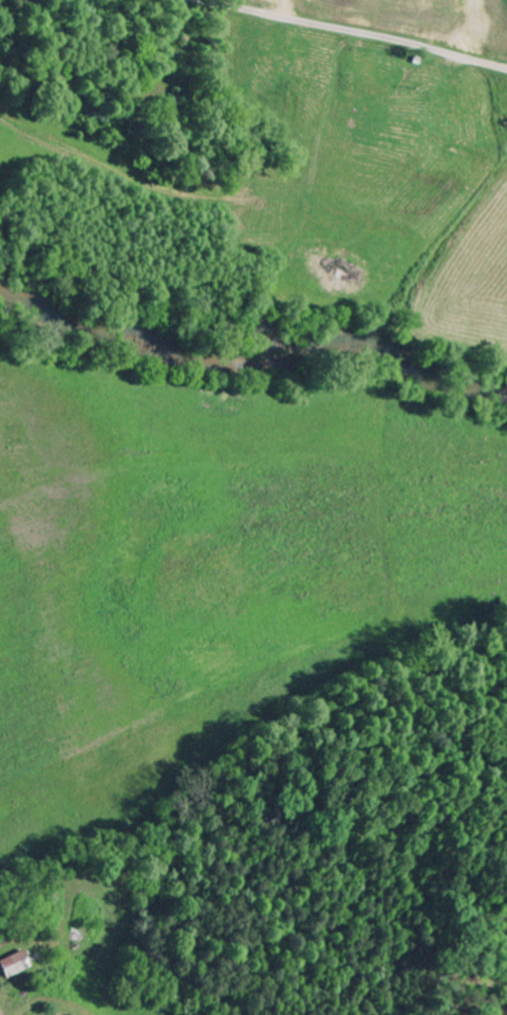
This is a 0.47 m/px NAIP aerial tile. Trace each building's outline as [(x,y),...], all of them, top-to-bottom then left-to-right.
[(4,978),(30,970),(24,952),(0,960),(0,966),(4,978)]
